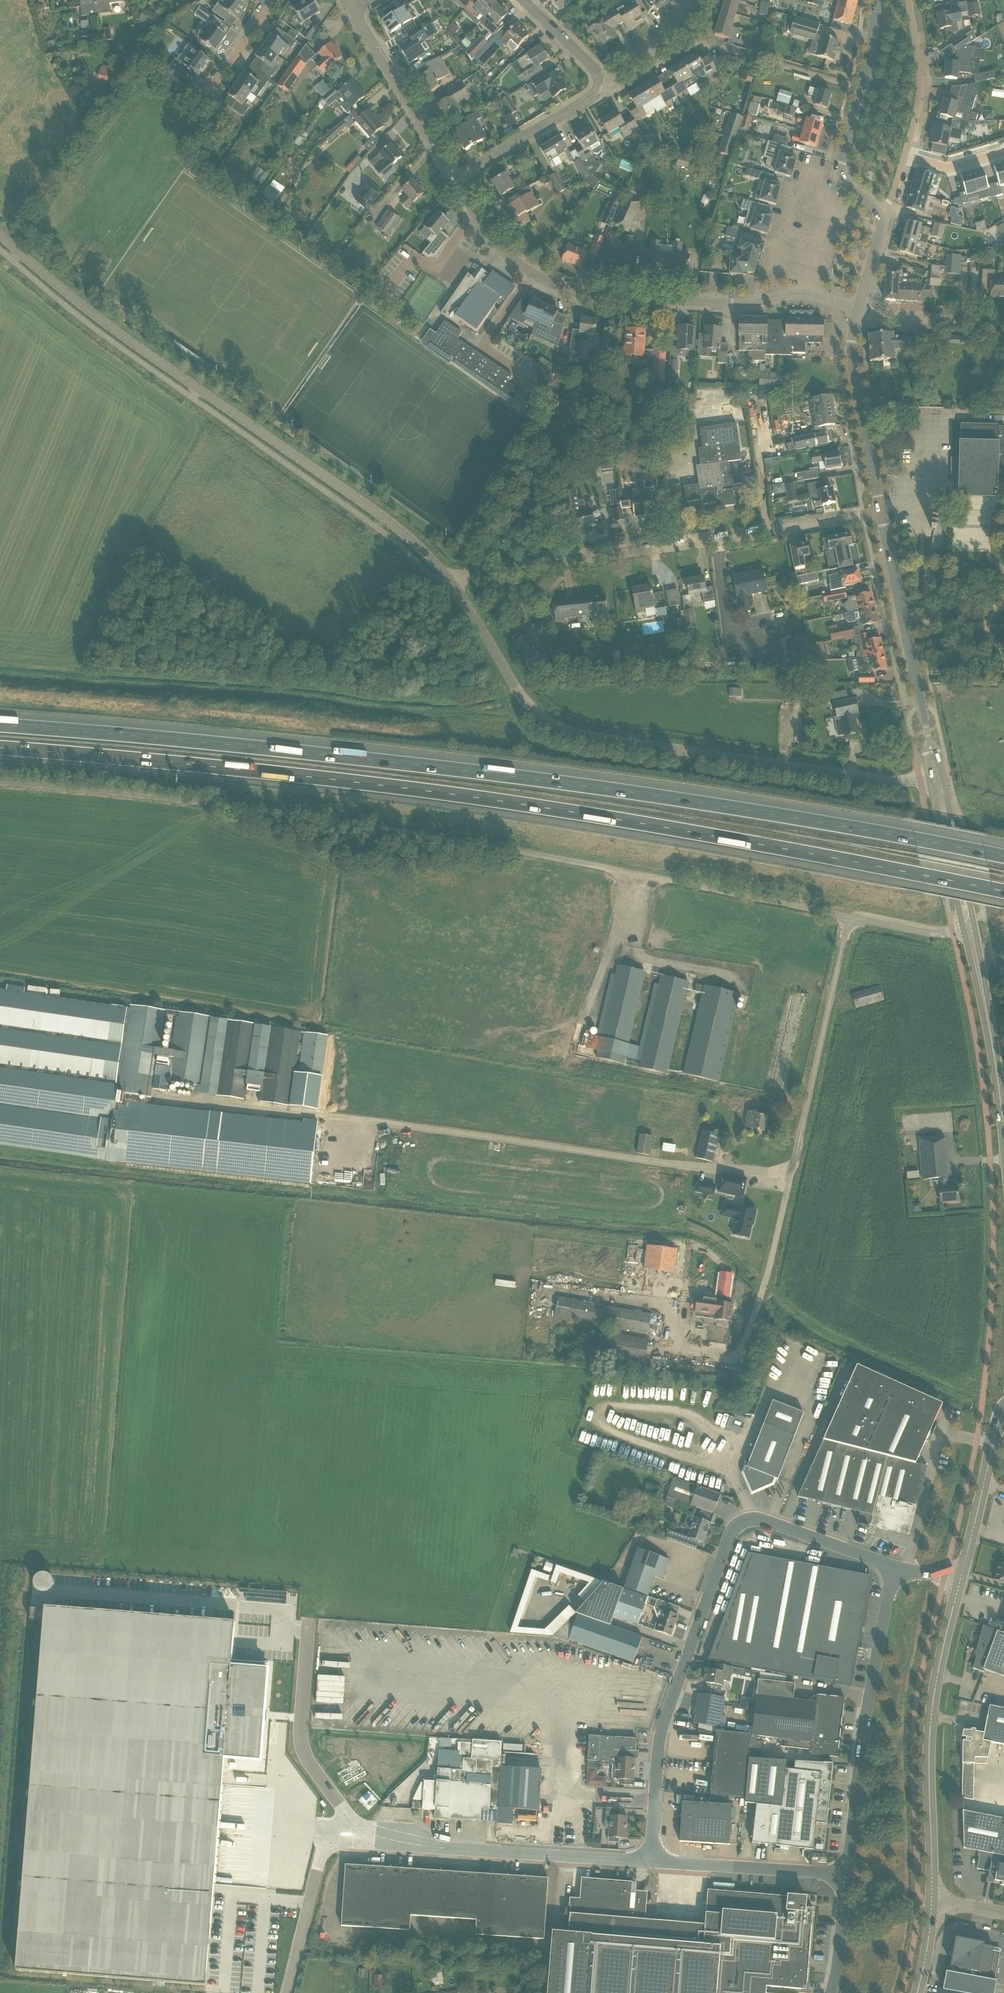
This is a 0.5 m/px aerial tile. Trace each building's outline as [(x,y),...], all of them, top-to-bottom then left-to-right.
[(96,14),(94,0),(73,0),(74,8),(81,7),(82,16),(90,15),(96,14)] [(96,14),(110,13),(109,4),(123,2),(123,0),(94,0),(96,14)] [(230,15),(238,20),(239,19),(241,21),(244,15),(243,14),(247,7),(246,6),(237,0),(228,0),(225,5),(220,1),(212,11),(225,21),(230,15)] [(320,12),(316,6),(318,5),(315,0),(308,0),(305,2),(300,5),(294,10),(298,16),(295,17),(300,25),(302,23),(303,24),(307,30),(303,36),(309,41),(319,28),(312,23),(312,24),(309,19),(320,12)] [(474,0),(456,0),(455,2),(464,10),(474,0)] [(465,10),(468,13),(474,18),(479,13),(484,18),(496,5),(491,0),(482,0),(478,4),(474,0),(465,10)] [(552,1),(561,9),(563,7),(568,11),(579,0),(553,0),(552,1)] [(639,0),(641,2),(648,14),(654,8),(657,10),(660,7),(663,9),(668,3),(666,0),(640,0),(639,0)] [(736,14),(739,2),(731,0),(725,0),(722,10),(736,14)] [(857,4),(843,0),(839,0),(833,20),(851,25),(857,4)] [(194,2),(189,9),(196,13),(201,6),(194,2)] [(947,13),(937,15),(940,30),(945,29),(946,34),(956,32),(958,31),(956,21),(962,20),(961,16),(960,14),(967,12),(968,14),(969,18),(981,16),(979,3),(967,5),(966,2),(950,5),(951,12),(947,13)] [(439,3),(433,6),(438,15),(444,12),(439,3)] [(390,35),(392,38),(395,36),(399,33),(403,39),(418,29),(412,20),(414,19),(406,7),(405,6),(398,11),(394,5),(389,9),(390,9),(384,13),(387,17),(382,21),(390,35)] [(507,15),(496,5),(484,18),(490,24),(485,29),(493,38),(503,28),(499,23),(507,15)] [(221,44),(226,36),(216,29),(222,22),(201,7),(201,6),(196,13),(195,15),(208,24),(204,29),(203,28),(198,36),(202,40),(201,41),(215,52),(217,50),(218,51),(222,45),(221,44)] [(610,14),(617,26),(623,22),(628,30),(634,27),(634,26),(644,20),(636,7),(626,13),(622,7),(610,14)] [(732,27),(736,14),(722,10),(718,22),(732,27)] [(98,30),(96,14),(90,15),(92,31),(98,30)] [(617,26),(610,14),(604,17),(605,20),(590,29),(591,29),(594,35),(593,35),(601,47),(614,39),(613,39),(608,31),(617,26)] [(564,19),(563,17),(559,21),(563,24),(563,23),(571,31),(575,32),(579,29),(577,25),(572,20),(568,19),(567,19),(565,17),(564,19)] [(796,17),(790,34),(813,41),(821,43),(817,56),(833,61),(839,41),(822,37),(817,35),(821,24),(796,17)] [(728,39),(732,27),(718,22),(715,35),(728,39)] [(414,44),(402,51),(408,62),(413,59),(415,61),(418,60),(420,64),(434,55),(426,41),(438,33),(431,23),(421,29),(417,32),(409,37),(410,38),(414,44)] [(441,23),(436,26),(443,37),(448,33),(441,23)] [(448,29),(454,35),(458,30),(453,24),(448,29)] [(509,31),(500,41),(506,46),(507,45),(514,51),(518,47),(522,43),(529,36),(521,29),(523,28),(519,24),(517,25),(516,24),(509,31)] [(81,45),(100,42),(98,30),(92,31),(79,33),(81,45)] [(280,41),(272,35),(264,47),(278,57),(283,50),(286,52),(288,48),(291,50),(297,42),(286,34),(280,41)] [(769,36),(766,47),(772,49),(775,38),(769,36)] [(966,36),(952,45),(957,52),(964,47),(970,43),(966,36)] [(466,38),(461,44),(468,51),(473,45),(466,38)] [(475,59),(481,52),(487,46),(480,38),(473,45),(468,51),(466,53),(472,62),(475,59)] [(338,50),(331,43),(319,54),(318,53),(311,60),(317,66),(316,66),(323,74),(331,67),(342,57),(336,52),(338,50)] [(481,52),(475,59),(483,66),(495,53),(487,46),(481,52)] [(543,71),(540,65),(549,59),(541,46),(532,52),(526,55),(516,61),(524,74),(522,75),(526,82),(532,78),(535,76),(543,71)] [(273,64),(278,57),(264,47),(263,47),(262,47),(259,52),(260,52),(256,57),(264,63),(259,71),(270,79),(277,70),(274,68),(276,66),(273,64)] [(459,47),(452,51),(456,57),(462,53),(459,47)] [(946,63),(945,78),(957,79),(958,72),(969,74),(971,60),(975,60),(976,49),(976,48),(975,48),(964,47),(957,52),(956,52),(955,64),(946,63)] [(184,64),(176,58),(170,67),(184,78),(190,69),(198,75),(209,61),(194,50),(184,64)] [(60,54),(62,62),(71,59),(69,51),(60,54)] [(683,62),(692,76),(698,72),(703,80),(712,74),(717,72),(709,58),(708,59),(709,60),(702,65),(696,55),(683,62)] [(287,93),(306,65),(296,58),(277,85),(287,93)] [(430,93),(439,88),(441,87),(441,85),(442,84),(442,82),(441,81),(441,80),(450,74),(440,58),(421,69),(425,67),(429,72),(421,77),(430,93)] [(675,79),(668,83),(676,96),(687,89),(686,88),(687,88),(690,89),(697,85),(692,76),(683,62),(669,71),(675,79)] [(101,67),(100,73),(99,80),(119,83),(120,74),(119,74),(117,71),(118,70),(101,67)] [(245,73),(237,84),(251,93),(256,87),(260,90),(262,87),(264,88),(268,82),(275,87),(277,84),(270,79),(259,71),(253,79),(245,73)] [(987,73),(973,76),(975,83),(988,80),(995,79),(994,72),(987,73)] [(472,79),(477,87),(485,82),(480,73),(472,79)] [(549,73),(527,86),(534,97),(548,89),(549,90),(553,97),(567,89),(557,73),(551,77),(549,73)] [(655,79),(643,87),(651,102),(660,96),(665,103),(676,96),(668,83),(660,88),(655,79)] [(351,80),(338,90),(339,92),(347,100),(340,106),(348,114),(353,108),(353,107),(357,103),(365,96),(364,96),(356,87),(357,87),(351,81),(351,80)] [(322,97),(330,90),(323,81),(315,88),(322,97)] [(940,107),(938,113),(940,114),(940,115),(953,119),(952,122),(953,122),(963,122),(976,122),(977,115),(971,113),(974,103),(976,95),(978,89),(980,83),(967,85),(961,105),(957,104),(954,103),(944,100),(942,107),(940,107)] [(251,93),(237,84),(236,86),(234,85),(230,90),(232,91),(228,96),(237,102),(231,109),(243,117),(249,108),(246,105),(248,102),(246,100),(251,93)] [(447,122),(462,113),(457,104),(470,96),(463,84),(448,93),(451,98),(438,106),(447,122)] [(627,108),(631,115),(635,121),(645,115),(641,108),(651,102),(643,87),(629,95),(635,106),(629,110),(627,108)] [(810,88),(809,92),(807,97),(816,99),(814,105),(817,106),(827,109),(827,108),(826,108),(830,94),(831,94),(810,88)] [(333,89),(322,98),(326,103),(337,94),(333,89)] [(780,90),(776,101),(784,104),(788,105),(792,93),(780,90)] [(504,91),(497,96),(500,101),(508,96),(504,91)] [(510,116),(515,113),(518,111),(508,96),(500,101),(510,116)] [(794,100),(792,106),(796,107),(802,109),(804,103),(794,100)] [(784,104),(776,101),(776,103),(773,102),(772,103),(771,108),(771,109),(778,111),(777,112),(793,117),(796,107),(792,106),(784,104)] [(751,103),(748,115),(756,117),(759,105),(752,103),(751,103)] [(357,121),(371,137),(383,127),(378,120),(377,121),(369,111),(370,111),(369,110),(362,116),(357,110),(359,108),(358,108),(325,137),(328,141),(347,126),(349,129),(357,121)] [(479,111),(471,116),(462,121),(465,126),(455,132),(465,149),(487,136),(478,120),(483,117),(479,111)] [(635,121),(631,115),(621,121),(616,112),(601,121),(609,134),(619,128),(625,137),(639,129),(635,121)] [(736,140),(739,133),(744,117),(731,113),(724,137),(736,140)] [(744,117),(739,133),(747,135),(748,131),(749,131),(753,117),(752,117),(745,115),(744,117)] [(805,131),(819,136),(822,124),(799,117),(798,123),(806,126),(805,131)] [(953,122),(951,130),(935,126),(931,144),(948,147),(950,137),(960,140),(962,134),(965,135),(966,130),(974,132),(976,122),(963,122),(953,122)] [(307,123),(302,131),(307,134),(312,127),(307,123)] [(930,124),(924,141),(930,143),(935,126),(930,124)] [(580,145),(574,149),(581,159),(590,176),(591,176),(593,174),(596,173),(601,165),(596,162),(591,155),(594,153),(597,154),(602,151),(602,149),(599,143),(595,136),(590,128),(575,137),(580,145)] [(816,147),(819,136),(805,131),(803,137),(794,135),(793,140),(816,147)] [(660,145),(660,140),(662,140),(659,136),(649,134),(644,137),(648,143),(660,145)] [(325,137),(318,143),(322,147),(328,141),(325,137)] [(560,137),(550,143),(558,157),(565,154),(569,162),(573,159),(565,145),(560,137)] [(736,141),(736,140),(724,137),(719,153),(732,157),(736,141)] [(791,177),(796,158),(785,155),(787,147),(768,142),(767,145),(764,157),(773,159),(772,162),(775,163),(772,171),(775,172),(775,173),(791,177)] [(552,161),(558,157),(550,143),(539,149),(545,157),(553,172),(557,169),(552,161)] [(402,157),(391,144),(379,154),(385,161),(375,170),(385,181),(396,171),(391,166),(402,157)] [(344,170),(349,175),(363,160),(358,155),(351,163),(344,170)] [(687,169),(690,161),(679,157),(677,166),(687,169)] [(590,176),(581,159),(574,163),(583,180),(590,176)] [(992,184),(996,197),(1003,195),(1000,187),(1003,185),(1003,164),(1000,165),(1000,164),(994,166),(994,167),(993,167),(998,183),(992,184)] [(252,177),(262,184),(268,175),(258,168),(252,177)] [(761,172),(760,172),(748,168),(745,176),(758,180),(761,172)] [(917,168),(911,188),(928,193),(929,193),(928,193),(930,185),(936,187),(939,176),(933,174),(934,173),(917,168)] [(982,170),(971,173),(977,193),(988,190),(990,197),(991,198),(996,197),(992,184),(987,186),(982,170)] [(964,192),(959,194),(960,198),(962,205),(968,203),(967,200),(978,197),(977,193),(971,173),(960,177),(960,176),(960,177),(964,192)] [(506,174),(493,182),(501,196),(510,191),(514,189),(514,188),(517,194),(527,187),(521,176),(511,182),(506,174)] [(558,194),(565,190),(555,174),(549,178),(551,181),(558,194)] [(596,179),(593,174),(591,176),(590,176),(583,180),(584,180),(587,185),(596,179)] [(597,179),(596,179),(587,185),(594,189),(600,181),(597,179)] [(779,192),(781,186),(760,180),(757,192),(762,193),(760,201),(776,205),(778,195),(778,192),(779,192)] [(407,208),(416,200),(424,193),(413,181),(402,190),(406,195),(400,200),(407,208)] [(362,192),(356,199),(367,209),(382,192),(371,182),(365,189),(366,190),(363,193),(362,192)] [(268,186),(262,195),(274,203),(280,194),(268,186)] [(527,189),(527,188),(517,194),(518,194),(521,200),(517,202),(508,207),(509,208),(510,207),(516,217),(515,218),(515,219),(516,219),(521,227),(530,221),(525,213),(536,207),(530,196),(533,194),(529,187),(527,189)] [(251,188),(246,195),(253,200),(258,193),(251,188)] [(653,194),(651,200),(655,201),(655,203),(667,205),(670,191),(658,188),(657,195),(653,194)] [(910,193),(906,208),(922,213),(928,193),(911,188),(910,193)] [(626,195),(613,225),(629,232),(642,202),(641,202),(626,195)] [(707,204),(710,198),(704,195),(701,202),(707,204)] [(954,199),(953,204),(962,207),(963,207),(962,205),(960,198),(954,199)] [(767,234),(773,215),(762,212),(764,205),(755,203),(743,199),(741,209),(748,211),(746,216),(753,218),(750,229),(758,232),(767,234)] [(610,203),(605,216),(613,220),(619,207),(610,203)] [(951,208),(948,217),(952,218),(951,224),(960,227),(963,218),(958,217),(960,210),(951,208)] [(376,227),(390,237),(402,220),(388,210),(376,227)] [(430,245),(421,255),(427,260),(436,258),(448,239),(441,233),(448,224),(436,213),(423,229),(431,235),(426,241),(430,245)] [(904,237),(916,240),(926,243),(928,236),(929,232),(930,229),(917,225),(908,222),(904,237)] [(984,223),(975,226),(976,231),(983,232),(987,230),(984,223)] [(946,227),(935,224),(931,237),(942,240),(943,236),(946,227)] [(726,236),(738,240),(741,231),(728,227),(726,236)] [(612,231),(607,235),(610,239),(615,235),(612,231)] [(568,245),(562,260),(581,268),(587,254),(596,257),(604,239),(596,236),(592,248),(584,245),(581,251),(568,245)] [(916,240),(904,237),(899,252),(909,254),(922,258),(926,243),(916,240)] [(625,238),(624,250),(627,250),(627,254),(633,255),(634,238),(625,238)] [(742,258),(757,262),(759,255),(761,256),(763,251),(764,251),(765,246),(764,246),(764,245),(755,242),(742,239),(740,248),(738,247),(735,257),(742,258)] [(642,258),(641,268),(689,271),(690,261),(690,255),(688,255),(688,252),(673,251),(673,247),(660,246),(660,250),(651,250),(642,249),(642,258)] [(992,248),(985,253),(991,261),(997,257),(992,248)] [(604,249),(603,267),(626,268),(627,254),(627,250),(624,250),(604,249)] [(947,255),(946,266),(960,267),(960,261),(970,262),(970,260),(966,259),(966,258),(961,257),(961,256),(947,255)] [(731,275),(734,275),(736,275),(741,275),(741,272),(754,273),(757,262),(742,258),(735,257),(731,257),(730,274),(731,274),(731,275)] [(946,273),(959,275),(960,267),(946,266),(946,273)] [(886,272),(885,291),(898,292),(898,283),(901,283),(908,283),(909,283),(909,273),(902,273),(902,268),(895,268),(895,272),(886,272)] [(995,278),(995,270),(982,269),(981,294),(982,289),(991,290),(990,297),(1003,298),(1003,279),(995,278)] [(502,307),(515,288),(492,272),(488,278),(477,270),(472,277),(468,274),(441,314),(460,327),(463,323),(477,332),(496,303),(502,307)] [(898,292),(885,291),(884,300),(897,301),(897,300),(925,302),(925,298),(931,299),(932,289),(932,285),(909,283),(908,283),(901,283),(898,283),(898,292)] [(518,304),(509,318),(522,324),(525,317),(538,323),(545,305),(533,300),(532,301),(527,311),(525,310),(519,305),(518,304)] [(545,305),(538,323),(549,328),(543,340),(543,341),(558,348),(564,326),(556,324),(553,323),(557,313),(558,311),(545,305)] [(767,319),(766,319),(740,319),(740,318),(739,328),(739,352),(748,352),(748,361),(765,362),(765,355),(766,321),(767,319)] [(572,330),(570,352),(580,353),(581,342),(587,343),(588,336),(595,337),(596,331),(597,321),(582,319),(580,329),(580,331),(572,330)] [(765,355),(781,355),(791,356),(791,353),(805,354),(805,343),(822,344),(822,337),(823,337),(823,320),(786,319),(786,321),(766,321),(765,355)] [(443,324),(429,343),(437,348),(502,392),(502,391),(513,399),(519,390),(513,386),(508,383),(508,382),(512,376),(502,369),(460,341),(457,339),(460,335),(462,333),(445,321),(443,324)] [(677,328),(677,336),(678,337),(677,350),(685,351),(694,351),(695,327),(687,327),(687,325),(680,325),(680,326),(678,326),(678,328),(677,328)] [(699,334),(697,351),(698,351),(697,356),(709,357),(710,350),(719,351),(721,329),(706,328),(705,335),(699,334)] [(621,348),(620,356),(625,356),(627,356),(627,358),(627,359),(627,360),(628,362),(629,363),(631,363),(632,364),(633,364),(635,364),(636,364),(637,364),(639,363),(640,362),(641,361),(641,360),(642,358),(642,357),(644,357),(654,358),(654,351),(644,350),(644,349),(645,340),(645,330),(626,329),(626,339),(625,348),(621,348)] [(929,334),(916,333),(915,344),(928,345),(929,334)] [(893,334),(868,335),(870,362),(880,361),(895,360),(894,349),(912,350),(912,338),(893,337),(893,334)] [(945,336),(945,343),(970,345),(970,338),(945,336)] [(654,358),(652,381),(656,381),(664,382),(666,351),(654,350),(654,351),(654,358)] [(719,353),(718,364),(727,364),(727,353),(719,353)] [(537,364),(550,372),(554,365),(542,357),(537,364)] [(559,357),(554,375),(562,377),(566,359),(559,357)] [(676,384),(678,361),(670,361),(668,383),(676,384)] [(765,373),(760,373),(759,387),(786,388),(786,374),(765,373)] [(772,394),(750,397),(751,404),(773,401),(772,394)] [(815,415),(835,411),(834,408),(832,408),(830,397),(820,399),(810,401),(812,410),(814,410),(815,415)] [(530,398),(527,403),(528,405),(538,411),(541,406),(530,398)] [(528,405),(525,410),(528,412),(534,416),(538,411),(528,405)] [(835,411),(815,415),(818,427),(818,428),(819,428),(821,434),(830,432),(829,431),(833,426),(833,425),(835,425),(833,415),(835,415),(835,411)] [(951,475),(959,475),(959,489),(959,495),(989,496),(998,496),(998,489),(1003,489),(1003,427),(998,427),(998,425),(990,425),(990,422),(969,422),(969,426),(960,426),(960,457),(951,457),(951,464),(951,475)] [(699,485),(683,487),(686,503),(701,500),(702,505),(719,503),(720,508),(735,505),(734,492),(733,489),(731,490),(731,485),(743,484),(742,475),(735,476),(734,466),(729,466),(728,462),(742,460),(740,450),(739,443),(736,424),(700,429),(703,449),(699,449),(701,466),(696,466),(699,485)] [(795,443),(787,445),(788,451),(796,449),(816,444),(816,445),(823,444),(832,442),(830,432),(821,434),(794,439),(795,443)] [(819,454),(811,455),(812,463),(818,462),(819,470),(825,469),(825,470),(841,467),(839,452),(820,455),(819,454)] [(613,459),(601,460),(602,465),(608,464),(608,468),(614,467),(613,459)] [(804,472),(797,473),(798,481),(805,480),(821,478),(819,470),(804,472)] [(643,476),(644,489),(658,488),(657,475),(643,476)] [(827,481),(807,485),(810,501),(813,500),(815,507),(835,503),(832,487),(828,488),(827,481)] [(796,496),(793,483),(785,484),(788,498),(796,496)] [(774,486),(775,493),(775,494),(784,492),(783,485),(774,486)] [(594,526),(592,516),(591,510),(586,511),(584,501),(577,502),(574,486),(562,488),(566,511),(568,521),(574,519),(576,529),(594,526)] [(644,514),(645,516),(654,515),(652,494),(620,498),(621,509),(633,507),(634,515),(644,514)] [(613,510),(616,522),(624,520),(620,508),(613,510)] [(825,539),(823,540),(829,571),(831,570),(854,566),(852,557),(858,555),(856,545),(854,545),(853,545),(850,534),(825,539)] [(790,547),(796,578),(797,577),(807,575),(803,557),(810,556),(807,543),(790,547)] [(841,573),(828,576),(830,584),(829,584),(830,591),(845,588),(844,586),(860,583),(858,570),(848,572),(841,573)] [(747,594),(767,590),(763,571),(747,574),(748,577),(742,578),(742,576),(734,578),(733,577),(733,578),(737,597),(738,597),(741,612),(750,610),(747,594)] [(797,577),(799,585),(808,583),(807,575),(797,577)] [(790,577),(781,579),(782,584),(784,584),(785,587),(791,586),(790,577)] [(687,580),(688,590),(689,595),(702,593),(703,603),(715,602),(713,587),(712,587),(712,589),(706,591),(703,578),(687,580)] [(635,599),(637,610),(637,614),(646,612),(646,609),(653,608),(653,610),(667,607),(664,592),(664,593),(656,594),(656,595),(653,596),(651,586),(633,590),(635,599)] [(844,590),(842,591),(836,592),(823,594),(824,602),(846,598),(844,590)] [(848,613),(874,608),(871,593),(847,598),(848,601),(842,606),(847,612),(848,613)] [(608,613),(607,606),(606,596),(553,602),(555,622),(565,621),(565,619),(591,616),(591,615),(608,613)] [(877,623),(874,608),(848,613),(848,614),(846,614),(848,621),(850,622),(858,620),(859,625),(863,624),(863,626),(877,623)] [(694,610),(684,611),(686,629),(696,628),(694,610)] [(847,638),(855,636),(853,625),(838,629),(837,625),(829,627),(832,641),(847,638)] [(868,634),(855,636),(856,639),(857,644),(860,644),(861,651),(860,651),(859,652),(858,653),(857,654),(857,655),(857,656),(857,657),(857,658),(863,657),(882,653),(883,653),(880,639),(869,641),(868,636),(868,634)] [(815,666),(808,636),(785,641),(792,672),(815,666)] [(827,659),(824,642),(811,644),(815,662),(827,659)] [(635,650),(625,651),(627,667),(637,666),(635,650)] [(857,658),(855,658),(859,674),(872,671),(877,671),(887,669),(883,653),(882,653),(863,657),(857,658)] [(859,676),(859,683),(874,683),(874,676),(874,674),(859,676)] [(730,688),(730,696),(741,697),(741,689),(730,688)] [(812,690),(791,689),(790,698),(811,699),(812,690)] [(855,700),(834,704),(837,718),(841,717),(841,720),(835,721),(839,737),(845,735),(858,732),(854,714),(858,713),(855,700)] [(585,1034),(582,1047),(598,1051),(596,1058),(625,1064),(626,1057),(641,1061),(644,1047),(640,1046),(629,1044),(646,972),(617,965),(615,975),(611,974),(597,1036),(588,1035),(589,1031),(586,1030),(585,1034)] [(641,1061),(639,1068),(668,1074),(690,982),(661,975),(659,985),(655,984),(640,1046),(644,1047),(641,1061)] [(118,1085),(129,1008),(115,1006),(25,993),(26,987),(7,984),(7,990),(0,989),(0,1068),(118,1085)] [(683,1073),(719,1082),(737,1010),(740,994),(704,986),(683,1073)] [(855,1008),(884,1000),(880,986),(851,994),(855,1008)] [(168,1082),(202,1087),(212,1017),(130,1005),(129,1008),(118,1085),(117,1093),(148,1098),(150,1098),(152,1082),(154,1082),(153,1089),(154,1089),(166,1091),(168,1082)] [(259,1102),(291,1106),(318,1110),(322,1077),(327,1035),(307,1033),(302,1074),(296,1073),(301,1032),(266,1027),(254,1025),(254,1024),(227,1020),(223,1045),(216,1096),(246,1100),(256,1031),(269,1032),(259,1102)] [(0,1068),(0,1145),(105,1160),(108,1160),(108,1161),(311,1184),(318,1121),(304,1119),(304,1122),(147,1105),(148,1098),(117,1093),(118,1085),(0,1068)] [(756,1112),(748,1111),(747,1117),(748,1117),(746,1127),(765,1131),(768,1117),(756,1114),(756,1112)] [(702,1131),(696,1158),(712,1162),(719,1135),(702,1131)] [(639,1134),(637,1153),(650,1155),(653,1136),(639,1134)] [(919,1138),(922,1171),(946,1169),(943,1136),(919,1138)] [(670,1145),(669,1153),(689,1155),(691,1151),(690,1148),(670,1145)] [(946,1169),(922,1171),(922,1180),(938,1178),(939,1187),(940,1203),(959,1201),(957,1186),(947,1187),(946,1169)] [(723,1174),(719,1192),(742,1197),(746,1179),(723,1174)] [(695,1193),(714,1195),(715,1183),(696,1182),(695,1193)] [(920,1203),(911,1204),(912,1212),(921,1212),(920,1203)] [(721,1215),(735,1218),(734,1225),(735,1225),(733,1235),(748,1238),(752,1221),(754,1221),(756,1210),(738,1206),(737,1208),(723,1205),(721,1215)] [(647,1246),(644,1269),(674,1273),(677,1250),(647,1246)] [(720,1273),(717,1295),(729,1297),(732,1274),(720,1273)] [(715,1319),(720,1320),(730,1321),(732,1304),(717,1302),(718,1297),(698,1295),(696,1312),(715,1314),(715,1319)] [(558,1296),(554,1316),(613,1328),(648,1334),(651,1314),(558,1296)] [(648,1342),(611,1334),(606,1356),(644,1363),(648,1342)] [(857,1366),(851,1380),(936,1419),(942,1405),(857,1366)] [(824,1440),(916,1463),(930,1430),(933,1431),(932,1434),(932,1435),(937,1424),(936,1423),(936,1424),(934,1423),(934,1422),(936,1419),(851,1380),(849,1383),(824,1440)] [(781,1470),(804,1413),(773,1401),(747,1467),(745,1466),(743,1472),(750,1487),(752,1493),(772,1484),(775,1478),(778,1479),(781,1470)] [(915,1464),(916,1463),(824,1440),(798,1496),(861,1513),(859,1522),(908,1535),(918,1495),(920,1494),(922,1488),(921,1486),(926,1466),(915,1464)] [(677,1500),(697,1507),(714,1513),(721,1494),(711,1491),(675,1478),(665,1505),(674,1508),(677,1500)] [(688,1514),(683,1528),(692,1531),(689,1538),(694,1539),(704,1543),(709,1528),(706,1527),(708,1522),(710,1522),(710,1523),(711,1523),(713,1524),(717,1514),(714,1513),(697,1507),(693,1516),(688,1514)] [(669,1531),(666,1539),(674,1542),(677,1534),(669,1531)] [(669,1560),(659,1556),(639,1549),(625,1587),(648,1595),(654,1576),(662,1579),(663,1576),(662,1576),(662,1574),(664,1574),(669,1560)] [(771,1559),(754,1556),(714,1663),(750,1670),(751,1666),(783,1672),(802,1565),(771,1559)] [(543,1570),(551,1573),(554,1565),(546,1562),(543,1570)] [(999,1562),(994,1580),(1003,1582),(1003,1564),(999,1562)] [(862,1576),(802,1565),(783,1672),(813,1677),(813,1679),(835,1683),(836,1681),(849,1684),(867,1584),(862,1576)] [(529,1573),(513,1628),(550,1639),(576,1611),(568,1604),(544,1631),(521,1624),(535,1577),(548,1580),(550,1574),(532,1569),(529,1573)] [(576,1613),(610,1625),(611,1622),(614,1616),(628,1621),(637,1625),(645,1604),(647,1597),(638,1594),(616,1586),(604,1582),(578,1611),(576,1613)] [(656,1630),(671,1636),(678,1615),(677,1614),(680,1607),(657,1599),(657,1601),(647,1597),(645,1604),(654,1607),(663,1610),(656,1630)] [(44,1622),(16,1974),(79,1979),(197,1989),(206,1989),(225,1758),(254,1761),(262,1670),(232,1667),(236,1623),(45,1607),(45,1610),(44,1622)] [(31,1609),(30,1621),(44,1622),(45,1610),(31,1609)] [(610,1625),(576,1613),(553,1636),(569,1642),(570,1640),(633,1662),(642,1637),(610,1625)] [(984,1672),(985,1670),(1003,1677),(1003,1633),(983,1625),(979,1640),(976,1651),(980,1652),(979,1655),(977,1655),(973,1668),(984,1672)] [(705,1694),(720,1697),(724,1681),(730,1682),(732,1674),(740,1676),(740,1675),(743,1675),(744,1669),(725,1665),(715,1663),(715,1664),(718,1665),(716,1671),(706,1669),(703,1682),(707,1682),(705,1694)] [(782,1738),(839,1744),(845,1697),(818,1694),(817,1702),(795,1699),(797,1684),(759,1679),(753,1734),(756,1735),(782,1738)] [(726,1698),(720,1697),(705,1694),(697,1693),(694,1712),(696,1713),(694,1723),(699,1724),(716,1727),(720,1727),(726,1698)] [(741,1701),(740,1709),(753,1711),(754,1703),(741,1701)] [(984,1733),(975,1731),(975,1729),(971,1729),(971,1730),(963,1730),(962,1736),(966,1737),(966,1741),(963,1740),(963,1763),(974,1763),(986,1764),(988,1757),(991,1742),(1003,1745),(1003,1708),(989,1705),(984,1733)] [(699,1724),(699,1734),(716,1735),(716,1731),(716,1727),(699,1724)] [(713,1762),(750,1765),(750,1758),(748,1758),(750,1734),(716,1731),(716,1735),(713,1762)] [(750,1734),(748,1758),(750,1758),(759,1759),(761,1741),(755,1739),(756,1735),(753,1734),(750,1734)] [(636,1738),(588,1735),(586,1769),(587,1769),(596,1769),(597,1770),(598,1761),(610,1761),(611,1750),(631,1751),(632,1751),(635,1751),(636,1738)] [(440,1738),(439,1746),(451,1747),(451,1739),(440,1738)] [(838,1757),(839,1744),(782,1738),(781,1746),(787,1746),(812,1749),(811,1754),(838,1757)] [(433,1775),(433,1781),(424,1781),(424,1783),(420,1783),(412,1800),(423,1801),(423,1809),(435,1810),(434,1819),(452,1820),(452,1818),(481,1820),(482,1810),(489,1811),(497,1812),(498,1807),(501,1766),(500,1765),(502,1742),(473,1740),(472,1743),(461,1743),(460,1751),(446,1750),(446,1756),(438,1756),(437,1775),(433,1775)] [(633,1780),(634,1780),(635,1758),(631,1758),(631,1751),(611,1750),(610,1761),(610,1764),(613,1764),(612,1778),(623,1779),(623,1784),(632,1785),(633,1780)] [(786,1761),(750,1758),(750,1765),(747,1798),(746,1803),(756,1804),(752,1843),(813,1849),(816,1822),(825,1823),(827,1808),(829,1809),(830,1801),(828,1800),(832,1764),(795,1762),(795,1770),(786,1769),(786,1761)] [(711,1795),(747,1798),(750,1765),(713,1762),(711,1795)] [(501,1766),(498,1807),(539,1810),(539,1800),(542,1769),(501,1766)] [(587,1769),(586,1785),(595,1786),(596,1769),(587,1769)] [(732,1805),(692,1802),(682,1801),(681,1812),(678,1811),(678,1816),(681,1816),(680,1841),(729,1845),(732,1805)] [(608,1842),(619,1842),(619,1837),(626,1838),(627,1816),(620,1816),(621,1808),(611,1807),(607,1807),(606,1820),(605,1828),(609,1829),(608,1842)] [(990,1870),(993,1854),(1002,1856),(1003,1856),(1003,1818),(963,1810),(964,1848),(979,1851),(979,1854),(978,1854),(978,1855),(979,1855),(977,1868),(990,1871),(990,1870)] [(1002,1856),(993,1854),(990,1870),(996,1871),(994,1880),(1002,1882),(1001,1884),(1000,1884),(1000,1885),(1003,1885),(1003,1864),(1001,1863),(1002,1856)] [(367,1927),(371,1863),(369,1863),(368,1866),(345,1864),(341,1925),(367,1927)] [(371,1863),(367,1927),(392,1929),(396,1868),(391,1867),(391,1864),(371,1863)] [(435,1870),(422,1869),(419,1916),(444,1917),(447,1868),(436,1867),(435,1870)] [(396,1868),(392,1929),(410,1930),(411,1915),(419,1916),(422,1869),(396,1868)] [(469,1919),(472,1873),(458,1872),(458,1869),(447,1868),(444,1917),(469,1919)] [(497,1874),(493,1936),(519,1937),(523,1873),(503,1872),(502,1875),(497,1874)] [(497,1874),(472,1873),(469,1919),(477,1920),(476,1934),(493,1936),(497,1874)] [(523,1873),(519,1937),(544,1939),(548,1878),(525,1876),(525,1873),(523,1873)] [(723,1966),(808,1973),(813,1908),(805,1907),(806,1897),(788,1895),(788,1896),(708,1889),(705,1924),(643,1919),(646,1893),(635,1892),(635,1894),(631,1893),(632,1883),(583,1879),(581,1900),(571,1899),(570,1908),(565,1908),(564,1923),(569,1923),(568,1932),(552,1931),(547,1992),(721,1992),(723,1966)] [(943,1989),(965,1992),(994,1992),(996,1980),(995,1980),(1000,1952),(993,1950),(994,1947),(983,1945),(983,1943),(963,1939),(948,1971),(946,1971),(943,1989)] [(721,1992),(766,1992),(767,1986),(806,1989),(808,1973),(723,1966),(721,1992)] [(383,1975),(375,1975),(374,1987),(383,1987),(383,1975)]
